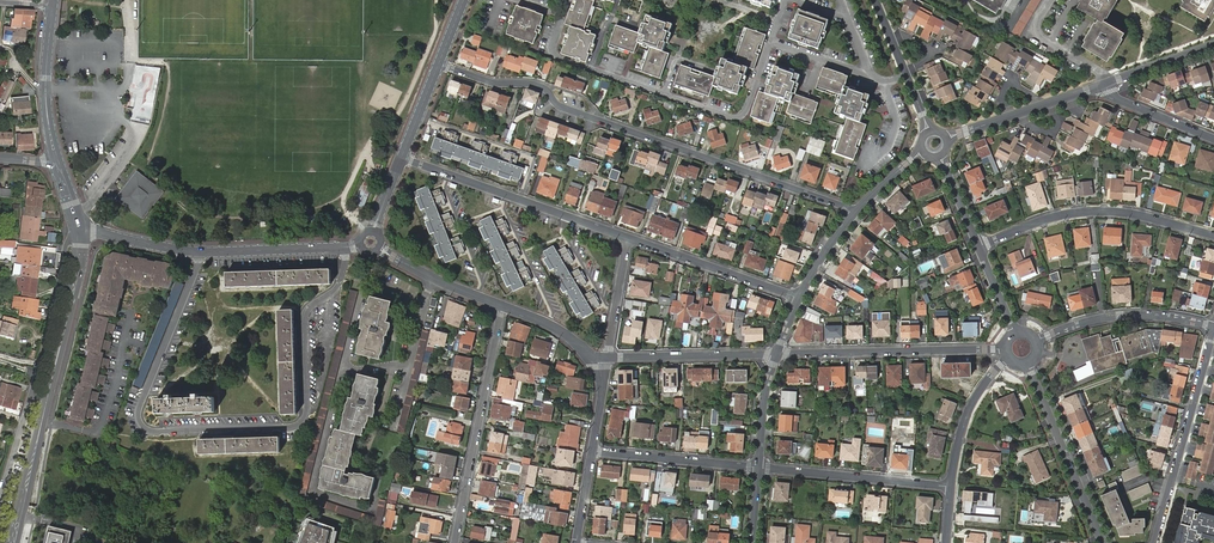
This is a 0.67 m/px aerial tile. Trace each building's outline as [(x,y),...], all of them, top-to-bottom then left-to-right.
[(577,1),(576,6),(573,5),(566,25),(571,27),(568,35),(571,36),(567,46),(565,45),(562,54),(577,59),(578,57),(582,59),(582,61),(588,63),(591,54),(589,53),(592,44),(594,44),(597,35),(591,34),(591,35),(587,34),(587,32),(584,31),(593,6),(590,5),(592,0),(595,1),(595,0),(575,0),(577,1)] [(762,3),(761,5),(771,8),(773,2),(771,1),(771,0),(753,0),(762,3)] [(920,7),(913,4),(906,0),(905,0),(900,11),(905,14),(904,17),(905,18),(907,19),(907,21),(911,23),(918,10),(920,7)] [(997,14),(1000,9),(1005,0),(974,0),(997,14)] [(1000,9),(1002,10),(1008,0),(1005,0),(1000,9)] [(1041,0),(1032,0),(1013,33),(1019,37),(1041,0)] [(1103,23),(1117,0),(1085,0),(1079,9),(1100,22),(1103,23)] [(1213,8),(1213,0),(1187,0),(1182,9),(1205,23),(1213,8)] [(517,6),(513,17),(515,18),(513,24),(511,24),(507,34),(534,44),(538,33),(536,32),(538,26),(540,27),(544,15),(531,11),(529,15),(525,14),(526,9),(517,6)] [(35,9),(15,8),(14,18),(12,18),(10,27),(13,27),(20,29),(21,26),(26,27),(31,27),(32,19),(33,19),(35,9)] [(798,9),(794,21),(797,21),(794,28),(792,27),(788,37),(818,48),(822,37),(819,36),(822,30),(824,31),(828,19),(813,14),(811,20),(807,19),(809,13),(798,9)] [(911,23),(908,30),(912,32),(916,25),(917,23),(919,25),(925,27),(930,17),(918,10),(911,23)] [(642,35),(640,34),(615,26),(609,44),(633,53),(637,43),(643,45),(644,43),(648,45),(648,47),(650,48),(641,72),(660,79),(669,54),(663,52),(667,43),(664,42),(667,33),(670,34),(673,25),(657,19),(656,21),(652,20),(653,18),(647,16),(644,24),(645,25),(642,35)] [(944,23),(931,16),(930,17),(925,27),(924,29),(920,36),(927,40),(929,36),(928,35),(931,31),(932,29),(939,33),(944,23)] [(956,29),(957,27),(956,26),(949,23),(945,21),(944,23),(939,33),(938,35),(935,39),(940,41),(943,34),(944,33),(946,34),(952,37),(956,29)] [(1084,48),(1108,62),(1117,46),(1118,44),(1123,36),(1103,23),(1100,22),(1084,48)] [(10,27),(4,26),(3,39),(11,40),(13,27),(10,27)] [(13,27),(11,40),(24,42),(26,29),(20,29),(13,27)] [(722,59),(719,68),(721,69),(718,78),(716,78),(696,71),(695,75),(691,74),(693,70),(681,66),(675,84),(709,97),(713,87),(719,89),(719,87),(724,88),(724,90),(738,95),(741,86),(739,86),(742,76),(745,77),(748,67),(754,69),(761,50),(758,49),(759,46),(762,47),(766,35),(748,28),(735,63),(733,62),(732,64),(728,62),(729,61),(722,59)] [(952,37),(951,39),(955,41),(956,39),(959,34),(960,31),(956,29),(952,37)] [(959,40),(956,47),(959,49),(967,53),(976,36),(965,30),(962,35),(959,40)] [(995,59),(1003,64),(1005,65),(1009,57),(1013,50),(1014,47),(1004,42),(995,59)] [(474,63),(478,52),(464,48),(460,58),(474,63)] [(492,54),(479,49),(478,52),(474,63),(473,64),(487,69),(492,54)] [(953,56),(951,61),(961,66),(963,62),(967,64),(972,56),(967,53),(959,49),(958,50),(955,57),(953,56)] [(1016,63),(1021,53),(1017,51),(1016,52),(1012,59),(1011,61),(1016,63)] [(1034,59),(1034,57),(1022,51),(1021,53),(1016,63),(1012,69),(1018,72),(1022,64),(1029,68),(1034,59)] [(631,69),(636,54),(630,52),(627,61),(621,59),(620,62),(627,65),(626,67),(631,69)] [(507,67),(520,72),(521,69),(524,62),(510,57),(510,59),(507,58),(504,64),(507,65),(507,67)] [(538,63),(525,58),(524,62),(521,69),(535,73),(538,63)] [(988,67),(1003,76),(1006,71),(1001,69),(1003,64),(995,59),(993,58),(988,67)] [(1029,81),(1036,85),(1038,82),(1047,66),(1034,59),(1029,68),(1029,69),(1035,72),(1034,73),(1032,77),(1031,77),(1029,81)] [(936,65),(934,61),(925,65),(927,70),(928,69),(931,76),(932,77),(943,73),(940,64),(936,65)] [(1061,70),(1048,64),(1047,66),(1038,82),(1043,84),(1046,78),(1048,76),(1051,78),(1055,80),(1061,70)] [(760,91),(758,98),(761,99),(760,102),(757,101),(751,116),(770,123),(779,97),(791,101),(787,112),(811,121),(818,103),(804,97),(803,101),(800,100),(801,96),(793,94),(792,93),(795,83),(797,84),(800,75),(794,73),(794,75),(789,73),(790,71),(775,66),(772,74),(774,75),(771,84),(769,84),(766,93),(760,91)] [(840,105),(838,105),(835,114),(841,116),(842,114),(846,115),(845,117),(848,118),(836,153),(854,159),(858,148),(856,147),(859,139),(861,140),(866,125),(860,123),(864,114),(862,113),(865,103),(867,104),(870,96),(855,90),(854,92),(850,90),(851,89),(845,86),(849,76),(833,71),(832,74),(829,73),(830,69),(823,67),(817,85),(842,94),(844,95),(840,105)] [(997,76),(1002,79),(1003,76),(988,67),(983,76),(988,79),(994,82),(997,76)] [(1197,70),(1201,82),(1202,83),(1210,80),(1205,67),(1197,70)] [(1187,74),(1190,82),(1194,81),(1195,84),(1201,82),(1197,70),(1187,74)] [(1180,86),(1190,82),(1187,74),(1183,75),(1181,71),(1175,74),(1180,86)] [(0,102),(0,113),(10,92),(9,91),(14,81),(15,81),(19,74),(15,72),(6,89),(7,90),(0,102)] [(949,80),(945,72),(943,73),(932,77),(932,79),(935,86),(933,86),(935,91),(945,87),(943,83),(949,80)] [(1171,89),(1180,86),(1175,74),(1149,82),(1146,90),(1154,93),(1157,94),(1160,87),(1161,88),(1170,84),(1171,89)] [(24,84),(27,81),(21,75),(18,79),(24,84)] [(572,91),(575,81),(565,77),(562,88),(572,91)] [(977,88),(990,95),(991,93),(994,87),(996,87),(998,84),(994,82),(988,79),(986,83),(981,80),(977,88)] [(448,90),(458,94),(462,84),(452,80),(448,90)] [(586,85),(575,81),(572,91),(582,95),(586,85)] [(1194,81),(1190,82),(1192,90),(1203,86),(1202,83),(1201,82),(1195,84),(1194,81)] [(462,84),(458,94),(468,98),(472,88),(462,84)] [(944,97),(946,103),(956,99),(952,88),(951,85),(945,87),(935,91),(937,95),(939,95),(940,97),(941,99),(944,97)] [(988,100),(990,95),(977,88),(975,87),(973,91),(968,101),(977,107),(981,101),(984,102),(985,100),(985,98),(988,100)] [(1136,99),(1145,102),(1146,98),(1148,99),(1151,100),(1154,93),(1146,90),(1143,89),(1140,95),(1138,94),(1136,99)] [(540,94),(527,90),(523,100),(536,104),(540,94)] [(495,109),(500,95),(490,91),(489,93),(488,97),(485,96),(482,104),(495,109)] [(139,106),(141,93),(133,92),(131,105),(139,106)] [(12,96),(13,112),(30,111),(29,95),(12,96)] [(510,98),(500,95),(495,109),(495,110),(505,114),(510,98)] [(612,101),(616,115),(630,110),(626,100),(619,102),(618,99),(612,101)] [(1186,110),(1183,100),(1172,104),(1175,113),(1187,117),(1190,110),(1188,109),(1186,110)] [(665,102),(662,109),(673,113),(675,106),(665,102)] [(1207,107),(1207,106),(1198,102),(1194,111),(1190,110),(1187,117),(1191,119),(1194,113),(1203,117),(1204,115),(1207,107)] [(1207,107),(1204,115),(1213,119),(1213,107),(1212,106),(1211,109),(1207,107)] [(1100,124),(1104,126),(1107,121),(1111,112),(1103,108),(1101,114),(1097,112),(1097,114),(1095,116),(1093,115),(1091,120),(1100,124)] [(645,116),(648,126),(662,121),(658,111),(645,116)] [(442,112),(439,119),(447,122),(450,115),(442,112)] [(550,121),(540,118),(537,127),(547,130),(550,121)] [(1075,119),(1072,126),(1073,127),(1076,129),(1087,134),(1093,137),(1100,124),(1091,120),(1088,126),(1086,125),(1080,122),(1075,119)] [(1135,132),(1139,123),(1133,120),(1129,129),(1135,132)] [(561,125),(550,121),(547,130),(557,134),(561,125)] [(677,127),(680,137),(694,133),(690,122),(677,127)] [(1072,126),(1064,122),(1061,128),(1070,133),(1073,127),(1072,126)] [(557,134),(567,138),(571,129),(561,125),(557,134)] [(784,127),(778,125),(773,139),(779,141),(784,127)] [(1111,142),(1120,146),(1125,133),(1123,133),(1116,130),(1117,128),(1112,126),(1107,139),(1112,141),(1111,142)] [(547,130),(537,127),(536,132),(545,135),(547,130)] [(501,141),(505,143),(509,130),(510,129),(505,128),(501,141)] [(571,129),(567,138),(577,141),(576,143),(582,145),(586,134),(571,129)] [(1072,137),(1083,143),(1087,134),(1076,129),(1072,137)] [(509,130),(505,143),(509,144),(510,140),(511,140),(514,132),(509,130)] [(557,134),(547,130),(545,135),(556,139),(557,134)] [(1130,146),(1139,150),(1146,132),(1142,130),(1139,135),(1135,134),(1134,135),(1130,146)] [(443,136),(453,141),(457,142),(459,136),(445,131),(443,136)] [(1125,133),(1120,146),(1129,149),(1130,146),(1134,135),(1125,131),(1125,133)] [(13,144),(13,132),(0,132),(0,144),(13,144)] [(1146,132),(1139,150),(1149,153),(1153,141),(1148,139),(1150,134),(1146,132)] [(710,138),(713,148),(727,144),(723,133),(710,138)] [(16,134),(17,149),(34,148),(33,134),(16,134)] [(1025,147),(1030,138),(1025,135),(1020,145),(1025,147)] [(808,144),(823,149),(826,142),(811,136),(808,144)] [(1079,151),(1083,143),(1072,137),(1071,138),(1069,137),(1066,144),(1064,143),(1062,148),(1072,153),(1074,149),(1079,151)] [(431,148),(520,179),(524,169),(435,138),(431,148)] [(597,148),(607,152),(608,149),(611,142),(600,138),(597,148)] [(988,157),(995,175),(999,173),(985,138),(972,143),(979,160),(988,157)] [(1003,157),(1008,159),(1015,146),(1018,141),(1014,138),(1010,146),(1009,147),(1006,146),(1001,143),(995,153),(997,153),(1003,157)] [(1036,157),(1041,147),(1040,146),(1033,143),(1034,141),(1030,138),(1025,147),(1024,149),(1028,151),(1026,156),(1029,157),(1034,160),(1036,157)] [(1047,148),(1051,140),(1046,138),(1041,147),(1036,157),(1041,160),(1046,163),(1048,163),(1053,153),(1049,151),(1046,149),(1047,148)] [(621,142),(612,139),(611,142),(608,149),(618,152),(621,142)] [(1158,155),(1162,157),(1167,143),(1163,141),(1162,143),(1155,140),(1154,139),(1153,141),(1149,153),(1157,157),(1158,155)] [(515,146),(522,149),(524,143),(517,140),(515,146)] [(473,146),(482,151),(486,152),(488,146),(474,142),(473,146)] [(1175,142),(1169,162),(1182,166),(1189,146),(1175,142)] [(966,145),(968,151),(974,149),(972,143),(966,145)] [(742,150),(745,160),(759,155),(756,145),(742,150)] [(1008,159),(1016,164),(1023,151),(1015,146),(1008,159)] [(802,161),(805,153),(806,151),(800,149),(796,159),(802,161)] [(542,150),(540,156),(542,157),(544,157),(548,159),(550,153),(542,150)] [(647,166),(650,155),(635,150),(630,164),(636,166),(637,162),(647,166)] [(1213,168),(1213,157),(1206,155),(1206,152),(1199,150),(1195,167),(1212,171),(1213,168)] [(502,156),(511,162),(515,162),(517,157),(503,152),(502,156)] [(661,156),(651,152),(650,155),(647,166),(646,168),(665,175),(668,165),(659,162),(661,156)] [(566,164),(578,168),(581,159),(569,155),(566,164)] [(774,160),(778,171),(791,166),(788,156),(774,160)] [(581,159),(578,168),(595,174),(598,165),(581,159)] [(540,164),(537,172),(542,174),(545,166),(540,164)] [(686,176),(689,169),(679,165),(676,175),(685,179),(686,176)] [(806,165),(801,178),(815,183),(820,170),(806,165)] [(700,170),(690,166),(689,169),(686,176),(697,180),(700,170)] [(968,173),(972,184),(984,180),(980,168),(968,173)] [(831,187),(835,188),(839,178),(836,177),(838,173),(830,170),(824,186),(830,188),(831,187)] [(1046,170),(1035,174),(1038,182),(1049,178),(1046,170)] [(165,192),(138,171),(117,199),(144,219),(165,192)] [(368,175),(356,206),(363,208),(375,177),(368,175)] [(548,184),(541,181),(537,192),(553,197),(559,180),(550,177),(550,179),(548,184)] [(971,186),(975,194),(995,186),(992,178),(971,186)] [(726,190),(728,183),(718,179),(716,186),(715,189),(725,193),(726,190)] [(913,186),(917,197),(934,190),(930,179),(913,186)] [(739,183),(729,180),(728,183),(726,190),(736,193),(739,183)] [(904,190),(912,184),(909,180),(901,185),(904,190)] [(1111,198),(1123,200),(1124,183),(1125,181),(1112,180),(1111,198)] [(25,215),(40,217),(42,200),(44,186),(34,185),(34,182),(30,182),(30,184),(28,184),(26,205),(26,210),(25,215)] [(572,183),(565,201),(576,205),(583,187),(572,183)] [(715,189),(716,186),(706,183),(702,195),(712,199),(715,189)] [(1026,188),(1035,210),(1047,206),(1039,183),(1026,188)] [(1075,187),(1076,197),(1081,196),(1080,194),(1087,193),(1087,195),(1093,194),(1092,183),(1079,184),(1079,186),(1075,187)] [(1124,183),(1123,200),(1135,200),(1135,195),(1136,189),(1129,188),(1129,184),(1124,183)] [(1072,197),(1076,197),(1075,187),(1071,187),(1070,185),(1057,187),(1059,199),(1065,198),(1065,197),(1072,196),(1072,197)] [(418,191),(447,262),(457,259),(428,187),(418,191)] [(999,196),(1007,193),(1005,187),(997,191),(999,196)] [(1158,188),(1155,200),(1172,205),(1175,193),(1158,188)] [(758,193),(748,189),(743,204),(753,207),(754,203),(758,193)] [(435,197),(441,206),(445,204),(439,190),(434,192),(435,197)] [(765,204),(768,196),(758,193),(754,203),(764,206),(765,204)] [(778,197),(769,193),(768,196),(765,204),(775,207),(778,197)] [(586,209),(599,213),(604,198),(592,194),(586,209)] [(896,195),(890,202),(898,210),(903,205),(903,206),(908,202),(902,195),(898,198),(896,195)] [(604,198),(599,213),(611,218),(617,203),(607,199),(604,198)] [(1186,199),(1183,210),(1198,214),(1202,203),(1186,199)] [(927,206),(932,216),(944,211),(940,201),(927,206)] [(898,210),(890,202),(887,204),(895,214),(903,206),(903,205),(898,210)] [(986,209),(990,220),(1008,213),(1003,202),(986,209)] [(630,224),(635,209),(625,206),(622,214),(625,215),(622,222),(630,224)] [(645,213),(635,209),(630,224),(637,227),(639,221),(642,221),(645,213)] [(819,226),(823,227),(826,217),(812,212),(809,222),(819,226)] [(880,217),(876,221),(884,228),(887,231),(894,223),(883,213),(879,216),(880,217)] [(444,220),(450,230),(454,228),(449,214),(444,216),(444,220)] [(38,230),(40,217),(25,215),(24,215),(23,215),(21,232),(32,233),(32,229),(38,230)] [(480,221),(514,291),(524,287),(490,216),(480,221)] [(661,235),(666,220),(654,216),(648,231),(661,235)] [(914,220),(913,231),(922,227),(919,218),(914,220)] [(499,226),(504,235),(508,233),(502,220),(497,222),(499,226)] [(679,224),(666,220),(661,235),(673,239),(679,224)] [(937,225),(941,235),(945,234),(951,231),(949,226),(951,225),(949,220),(937,225)] [(883,229),(875,221),(869,227),(878,235),(883,229)] [(806,232),(815,235),(819,226),(809,222),(806,232)] [(728,223),(726,228),(736,232),(738,226),(728,223)] [(717,226),(714,235),(719,236),(722,228),(717,226)] [(1074,228),(1077,246),(1091,244),(1088,226),(1074,228)] [(1106,227),(1105,242),(1120,243),(1121,229),(1106,227)] [(692,246),(697,231),(688,228),(685,236),(687,237),(684,243),(692,246)] [(45,236),(46,231),(38,230),(32,229),(32,233),(21,232),(20,240),(37,242),(38,235),(45,236)] [(957,239),(953,230),(951,231),(945,234),(948,243),(957,239)] [(707,235),(697,231),(692,246),(700,249),(702,243),(704,243),(707,235)] [(812,245),(815,235),(806,232),(803,241),(812,245)] [(777,233),(775,238),(780,240),(784,242),(786,236),(780,234),(777,233)] [(1046,238),(1051,257),(1065,253),(1060,235),(1046,238)] [(1133,235),(1131,257),(1142,258),(1143,246),(1150,247),(1151,237),(1133,235)] [(862,236),(851,249),(863,259),(874,245),(862,236)] [(454,244),(460,254),(464,252),(458,238),(453,240),(454,244)] [(507,240),(509,249),(515,258),(520,256),(511,238),(507,240)] [(1170,238),(1165,257),(1177,260),(1181,241),(1170,238)] [(754,243),(748,240),(746,245),(743,253),(749,255),(747,261),(749,261),(748,266),(762,271),(766,261),(759,259),(754,257),(756,253),(751,251),(754,243)] [(729,248),(725,246),(718,244),(714,254),(729,259),(731,255),(733,256),(737,245),(731,243),(729,248)] [(805,254),(807,249),(793,244),(791,249),(805,254)] [(544,252),(584,319),(592,313),(553,246),(544,252)] [(41,249),(19,247),(17,257),(23,258),(22,264),(39,266),(41,249)] [(562,254),(569,263),(573,261),(565,248),(561,251),(562,254)] [(1190,249),(1186,248),(1184,255),(1192,257),(1193,255),(1189,254),(1190,249)] [(1201,258),(1213,262),(1213,251),(1204,249),(1201,258)] [(946,255),(950,266),(962,261),(957,250),(946,255)] [(1008,256),(1012,267),(1016,265),(1017,268),(1022,278),(1036,273),(1030,259),(1024,262),(1019,251),(1008,256)] [(897,256),(905,262),(907,258),(900,252),(897,256)] [(912,255),(915,262),(922,259),(919,252),(912,255)] [(1090,254),(1092,271),(1101,270),(1099,253),(1090,254)] [(172,288),(175,277),(169,276),(171,266),(147,261),(138,259),(113,254),(108,258),(106,257),(104,265),(106,265),(104,274),(102,283),(98,300),(96,309),(116,314),(125,277),(144,282),(143,285),(153,286),(153,284),(172,288)] [(946,268),(950,266),(946,255),(942,256),(943,262),(945,264),(946,268)] [(637,257),(636,266),(647,268),(646,272),(656,275),(658,265),(648,263),(649,259),(637,257)] [(846,258),(840,266),(850,272),(855,265),(846,258)] [(1213,271),(1213,263),(1204,260),(1201,273),(1213,276),(1213,271)] [(794,266),(792,266),(784,263),(780,261),(775,275),(788,280),(794,266)] [(1145,274),(1147,265),(1140,263),(1138,272),(1145,274)] [(39,266),(22,264),(20,264),(19,276),(37,278),(39,266)] [(520,272),(527,281),(531,279),(524,266),(519,268),(520,272)] [(852,282),(856,276),(850,272),(840,266),(835,274),(844,280),(845,280),(850,283),(851,281),(852,282)] [(227,273),(227,288),(331,284),(331,269),(227,273)] [(575,277),(582,285),(586,283),(579,270),(574,273),(575,277)] [(958,275),(964,289),(966,288),(973,285),(974,284),(973,281),(974,280),(970,270),(958,275)] [(877,285),(882,287),(886,283),(888,282),(873,271),(870,275),(879,281),(877,285)] [(1049,274),(1050,277),(1053,282),(1060,280),(1057,272),(1056,272),(1049,274)] [(1188,275),(1179,273),(1178,279),(1186,281),(1188,275)] [(958,275),(950,279),(954,287),(955,287),(957,292),(964,289),(958,275)] [(36,292),(37,278),(19,276),(17,289),(36,292)] [(919,285),(930,280),(928,276),(917,280),(919,285)] [(904,278),(894,278),(894,288),(904,287),(904,278)] [(1130,279),(1112,280),(1112,287),(1130,286),(1130,279)] [(919,285),(922,292),(932,287),(930,280),(919,285)] [(634,281),(632,293),(643,295),(643,296),(648,297),(651,284),(634,281)] [(176,282),(134,385),(142,389),(185,285),(176,282)] [(823,288),(820,292),(836,301),(842,291),(836,288),(837,287),(831,284),(830,287),(824,283),(822,287),(823,288)] [(1207,292),(1209,286),(1196,283),(1193,294),(1208,297),(1209,293),(1207,292)] [(854,285),(851,290),(864,297),(867,292),(854,285)] [(975,289),(973,285),(966,288),(974,306),(983,302),(977,288),(975,289)] [(1112,287),(1113,302),(1131,301),(1130,286),(1112,287)] [(1154,287),(1153,302),(1164,303),(1166,288),(1154,287)] [(1093,288),(1080,291),(1081,295),(1084,307),(1097,305),(1093,288)] [(1175,288),(1172,299),(1179,302),(1183,291),(1175,288)] [(359,292),(351,290),(300,485),(307,487),(359,292)] [(848,294),(862,302),(867,299),(864,297),(851,290),(848,294)] [(588,299),(595,307),(599,305),(592,292),(587,295),(588,299)] [(706,306),(705,312),(719,314),(722,293),(715,292),(714,300),(715,300),(714,306),(712,307),(706,306)] [(836,301),(820,292),(814,304),(831,313),(836,301)] [(730,295),(722,293),(719,314),(735,317),(736,311),(733,311),(733,310),(731,310),(728,309),(726,308),(727,302),(728,302),(730,295)] [(1027,293),(1026,303),(1050,307),(1051,297),(1027,293)] [(373,351),(373,353),(382,355),(388,332),(393,333),(394,327),(396,320),(389,318),(395,298),(377,294),(375,302),(373,302),(366,326),(368,326),(362,350),(370,352),(371,350),(373,351)] [(687,309),(689,296),(682,295),(681,301),(680,302),(674,301),(673,307),(687,309)] [(1072,310),(1084,307),(1081,295),(1069,298),(1072,310)] [(1204,311),(1207,299),(1192,295),(1189,308),(1204,311)] [(36,319),(39,299),(37,299),(17,296),(15,307),(25,309),(28,309),(27,317),(29,317),(36,319)] [(694,297),(689,296),(687,309),(703,311),(704,301),(701,301),(700,305),(694,304),(693,303),(694,297)] [(756,309),(760,299),(752,296),(748,306),(756,309)] [(773,304),(760,299),(756,309),(763,312),(770,314),(773,304)] [(449,300),(443,314),(451,318),(452,315),(458,317),(457,320),(460,321),(466,307),(449,300)] [(917,315),(927,315),(926,305),(917,306),(917,315)] [(684,322),(687,309),(673,307),(672,313),(678,314),(679,316),(678,321),(684,322)] [(808,308),(806,312),(819,318),(821,314),(808,308)] [(703,311),(687,309),(684,322),(690,323),(691,317),(693,316),(701,318),(703,311)] [(736,311),(735,317),(744,318),(746,310),(742,309),(742,312),(736,311)] [(278,311),(282,415),(297,414),(294,310),(278,311)] [(719,314),(705,312),(704,318),(711,319),(711,322),(711,327),(716,328),(719,314)] [(805,312),(794,338),(798,343),(820,342),(820,333),(813,333),(812,325),(820,324),(820,319),(819,318),(806,312),(805,312)] [(941,319),(941,312),(936,312),(937,335),(942,335),(942,336),(942,337),(943,338),(944,338),(945,338),(946,338),(947,337),(948,337),(948,335),(948,319),(941,319)] [(14,338),(17,326),(10,324),(12,317),(4,314),(2,321),(0,321),(0,334),(14,338)] [(457,320),(458,317),(452,315),(451,318),(443,314),(441,319),(458,326),(460,321),(457,320)] [(735,317),(719,314),(716,328),(723,329),(724,323),(725,322),(730,322),(729,331),(732,332),(733,328),(735,317)] [(475,326),(477,318),(468,316),(467,325),(468,325),(475,326)] [(108,320),(92,317),(92,318),(95,319),(92,332),(89,332),(88,333),(88,335),(91,336),(89,343),(88,349),(84,348),(84,350),(87,351),(87,353),(90,354),(89,360),(87,367),(84,366),(83,370),(86,370),(85,377),(83,384),(80,383),(79,385),(76,384),(76,386),(79,387),(77,393),(74,408),(71,407),(70,409),(70,411),(73,412),(72,417),(69,416),(67,421),(79,424),(80,420),(84,421),(84,419),(86,418),(92,419),(93,415),(94,410),(88,409),(87,407),(88,404),(88,402),(90,401),(96,402),(97,398),(98,393),(92,392),(91,390),(92,388),(95,388),(95,386),(97,384),(103,386),(105,377),(99,376),(98,374),(99,371),(99,369),(101,368),(107,369),(108,365),(109,360),(103,359),(102,357),(103,355),(100,354),(100,351),(102,350),(108,352),(109,347),(110,343),(104,341),(103,340),(104,337),(104,334),(106,333),(112,335),(114,326),(108,324),(107,323),(108,320)] [(744,318),(735,317),(733,328),(739,328),(740,324),(743,324),(744,318)] [(649,319),(646,337),(653,339),(653,338),(659,339),(662,322),(649,319)] [(873,321),(873,337),(891,337),(890,320),(873,321)] [(510,339),(518,342),(519,341),(525,343),(530,328),(515,322),(511,332),(521,335),(520,339),(511,336),(510,339)] [(971,336),(971,323),(963,323),(963,337),(971,336)] [(901,338),(910,338),(910,326),(901,327),(901,338)] [(910,326),(910,338),(920,337),(920,326),(910,326)] [(626,327),(624,339),(628,340),(628,342),(635,344),(637,330),(632,330),(633,328),(626,327)] [(743,327),(743,334),(746,334),(746,341),(764,341),(764,329),(746,328),(746,327),(743,327)] [(843,327),(825,327),(825,338),(843,338),(843,327)] [(848,327),(848,339),(863,338),(863,327),(848,327)] [(437,330),(431,328),(427,345),(434,347),(435,344),(446,346),(449,333),(437,330)] [(398,432),(405,434),(408,424),(411,411),(416,393),(418,387),(419,381),(420,373),(422,367),(423,360),(426,351),(427,345),(430,330),(422,329),(418,349),(398,432)] [(1083,339),(1090,360),(1095,374),(1128,363),(1127,360),(1153,351),(1159,352),(1161,342),(1162,331),(1145,329),(1117,339),(1111,341),(1109,336),(1100,339),(1099,334),(1083,339)] [(458,334),(456,345),(454,345),(453,350),(471,353),(476,333),(467,331),(466,336),(458,334)] [(1183,334),(1162,331),(1161,342),(1174,344),(1174,346),(1181,347),(1183,334)] [(1183,334),(1181,347),(1180,349),(1180,355),(1191,358),(1197,339),(1194,335),(1183,333),(1183,334)] [(1089,361),(1090,360),(1083,339),(1082,340),(1089,361)] [(510,340),(507,355),(515,356),(520,357),(522,347),(524,348),(525,344),(523,343),(518,342),(510,340)] [(543,343),(534,340),(531,353),(547,358),(552,344),(544,341),(543,343)] [(432,353),(426,351),(423,360),(430,362),(432,353)] [(455,367),(472,370),(473,365),(471,364),(472,358),(454,355),(453,366),(455,367)] [(537,361),(522,358),(521,363),(532,364),(532,367),(534,367),(534,369),(535,369),(536,367),(537,361)] [(430,362),(423,360),(422,367),(420,373),(426,374),(430,362)] [(537,361),(536,367),(538,368),(537,374),(543,375),(544,371),(547,372),(549,366),(540,363),(540,361),(537,361)] [(556,371),(567,375),(568,370),(574,373),(576,367),(570,365),(570,364),(565,362),(565,363),(559,361),(556,371)] [(534,380),(531,379),(529,379),(532,367),(532,364),(519,363),(516,380),(517,380),(520,380),(533,383),(534,380)] [(917,367),(910,367),(911,383),(918,383),(917,387),(924,387),(924,364),(917,364),(917,367)] [(942,365),(942,378),(970,377),(970,364),(942,365)] [(888,369),(888,382),(894,382),(894,385),(901,384),(901,366),(895,366),(895,369),(888,369)] [(469,382),(472,370),(455,367),(453,379),(455,380),(469,382)] [(867,378),(867,367),(857,368),(857,378),(867,378)] [(877,367),(867,367),(867,378),(867,379),(877,379),(877,367)] [(827,371),(827,368),(819,368),(820,386),(824,385),(824,387),(832,386),(832,371),(827,371)] [(837,371),(832,371),(832,386),(840,386),(840,385),(845,385),(845,368),(837,368),(837,371)] [(1132,368),(1124,370),(1126,378),(1134,375),(1132,368)] [(703,380),(703,369),(688,369),(688,378),(692,378),(692,380),(703,380)] [(712,369),(703,369),(703,380),(717,380),(718,370),(712,370),(712,369)] [(727,370),(727,382),(748,381),(748,369),(727,370)] [(788,373),(788,383),(799,383),(799,379),(810,379),(810,369),(799,370),(799,373),(788,373)] [(664,372),(665,380),(663,380),(663,387),(677,387),(677,370),(671,370),(671,372),(664,372)] [(1173,386),(1184,388),(1188,373),(1178,370),(1173,386)] [(618,371),(619,385),(638,385),(637,380),(632,380),(632,371),(618,371)] [(430,375),(420,373),(419,381),(428,383),(430,375)] [(342,430),(355,434),(360,435),(362,427),(364,428),(368,416),(375,418),(377,411),(378,406),(374,405),(379,388),(376,387),(378,379),(360,374),(353,399),(351,398),(342,430)] [(586,379),(568,375),(566,387),(584,390),(586,379)] [(505,399),(512,400),(513,400),(517,380),(516,380),(501,377),(498,393),(506,395),(505,399)] [(467,393),(469,382),(455,380),(453,390),(467,393)] [(19,400),(23,389),(4,383),(0,394),(19,400)] [(638,385),(619,385),(619,399),(633,399),(633,390),(638,389),(638,385)] [(133,386),(131,392),(137,395),(139,389),(133,386)] [(1179,404),(1184,388),(1173,386),(1169,401),(1179,404)] [(1132,389),(1122,387),(1117,392),(1130,395),(1132,389)] [(781,397),(781,407),(796,408),(797,392),(783,391),(783,397),(781,397)] [(572,392),(570,404),(585,407),(587,395),(572,392)] [(748,394),(733,392),(732,397),(735,397),(734,412),(745,413),(746,404),(747,404),(748,394)] [(19,400),(0,394),(0,405),(16,410),(19,400)] [(157,399),(157,414),(215,412),(214,397),(200,398),(199,394),(194,394),(194,398),(173,399),(173,395),(168,395),(169,399),(157,399)] [(1013,394),(996,401),(1001,414),(1006,412),(1011,423),(1023,417),(1013,394)] [(1084,409),(1086,408),(1080,394),(1078,395),(1084,409)] [(467,411),(469,397),(456,395),(454,408),(467,411)] [(1063,401),(1069,415),(1082,410),(1084,409),(1078,395),(1063,401)] [(675,397),(675,407),(684,407),(684,398),(675,397)] [(496,398),(493,417),(509,420),(511,407),(503,405),(504,400),(496,398)] [(951,412),(953,408),(955,403),(945,400),(938,419),(946,422),(948,418),(951,419),(953,413),(951,412)] [(555,407),(555,406),(543,403),(542,406),(535,405),(534,408),(542,410),(541,413),(528,410),(527,416),(551,421),(554,409),(555,407)] [(1212,418),(1205,416),(1207,407),(1213,409),(1213,406),(1207,404),(1203,418),(1211,421),(1212,419),(1212,418)] [(1213,411),(1213,409),(1207,407),(1205,416),(1212,418),(1213,411)] [(621,437),(624,417),(625,411),(615,409),(614,415),(613,415),(612,421),(610,421),(608,435),(608,436),(608,437),(608,438),(609,438),(610,439),(611,439),(612,439),(613,439),(613,438),(614,438),(614,437),(615,436),(621,437)] [(1069,415),(1074,427),(1087,422),(1082,410),(1069,415)] [(1122,422),(1118,413),(1117,410),(1113,411),(1118,423),(1122,422)] [(1162,425),(1173,428),(1177,413),(1167,410),(1162,425)] [(1212,418),(1212,419),(1211,421),(1210,425),(1209,428),(1207,437),(1206,442),(1208,443),(1213,444),(1213,411),(1212,418)] [(781,415),(779,431),(796,433),(797,422),(798,422),(798,417),(781,415)] [(742,428),(743,420),(726,418),(726,426),(742,428)] [(524,432),(526,422),(520,421),(516,420),(513,430),(524,432)] [(459,444),(464,426),(449,422),(447,433),(445,440),(459,444)] [(1074,427),(1079,440),(1092,434),(1087,422),(1074,427)] [(1127,434),(1122,422),(1118,423),(1124,436),(1127,434)] [(655,428),(656,425),(634,423),(633,436),(654,438),(655,428)] [(1207,437),(1199,435),(1202,426),(1209,428),(1210,425),(1202,423),(1198,437),(1206,440),(1207,437)] [(408,424),(405,434),(405,435),(412,436),(415,425),(408,424)] [(1168,444),(1173,428),(1162,425),(1158,441),(1168,444)] [(561,432),(560,442),(578,445),(581,428),(568,426),(567,434),(561,432)] [(1207,437),(1209,428),(1202,426),(1199,435),(1207,437)] [(660,433),(659,441),(675,442),(676,428),(663,427),(663,434),(660,433)] [(947,432),(929,428),(927,441),(931,442),(929,454),(942,457),(947,432)] [(342,430),(338,429),(335,437),(333,437),(320,486),(361,497),(362,496),(369,498),(374,480),(350,474),(349,476),(345,474),(347,467),(349,468),(351,463),(352,460),(349,459),(355,434),(342,430)] [(445,440),(447,433),(439,431),(437,438),(438,439),(445,440)] [(685,446),(698,447),(699,437),(690,436),(690,432),(686,431),(685,446)] [(730,432),(730,439),(732,440),(731,450),(743,452),(744,441),(742,441),(743,433),(730,432)] [(493,433),(491,442),(507,445),(508,437),(504,437),(505,435),(493,433)] [(1079,440),(1085,452),(1098,447),(1092,434),(1079,440)] [(699,437),(698,447),(708,448),(709,437),(699,436),(699,437)] [(199,439),(200,455),(280,452),(279,437),(199,439)] [(507,445),(491,442),(489,451),(501,454),(501,452),(505,453),(507,445)] [(780,442),(779,454),(790,455),(791,453),(796,454),(796,443),(780,442)] [(818,444),(817,457),(833,459),(835,442),(830,442),(829,446),(818,444)] [(1003,452),(1010,453),(1011,443),(1004,442),(1003,452)] [(1203,459),(1204,457),(1195,454),(1198,445),(1206,448),(1207,445),(1198,442),(1194,457),(1203,459)] [(1208,443),(1207,445),(1206,448),(1204,457),(1203,459),(1202,462),(1213,465),(1213,444),(1208,443)] [(852,460),(859,460),(860,447),(843,445),(841,460),(852,461),(852,460)] [(1204,457),(1206,448),(1198,445),(1195,454),(1204,457)] [(912,469),(914,454),(909,453),(909,456),(900,456),(901,452),(901,446),(895,446),(893,468),(908,470),(908,469),(912,469)] [(1085,452),(1090,465),(1103,459),(1098,447),(1085,452)] [(572,466),(575,451),(560,449),(559,448),(557,464),(572,466)] [(869,449),(868,464),(876,465),(875,467),(882,467),(883,450),(869,449)] [(1038,449),(1024,455),(1025,459),(1027,459),(1037,480),(1049,475),(1044,463),(1043,464),(1042,461),(1043,460),(1038,449)] [(995,453),(975,451),(974,462),(983,463),(982,474),(993,476),(993,470),(995,453)] [(436,463),(440,464),(438,471),(442,472),(441,477),(453,479),(457,456),(438,452),(436,463)] [(1154,464),(1152,468),(1161,471),(1165,455),(1155,452),(1152,463),(1154,464)] [(484,456),(480,474),(492,476),(494,464),(498,464),(499,459),(484,456)] [(1110,470),(1105,458),(1103,459),(1090,465),(1095,476),(1101,473),(1102,475),(1108,472),(1108,471),(1110,470)] [(1128,464),(1130,468),(1138,464),(1136,460),(1128,464)] [(1213,465),(1202,462),(1201,467),(1200,471),(1211,474),(1213,465)] [(527,484),(530,465),(524,463),(519,487),(526,489),(527,484)] [(537,466),(530,465),(527,484),(534,485),(537,466)] [(615,474),(619,474),(620,467),(603,465),(602,476),(614,478),(615,474)] [(1124,483),(1144,475),(1140,465),(1119,474),(1124,483)] [(553,476),(552,483),(573,486),(575,473),(549,468),(548,475),(553,476)] [(632,468),(631,479),(649,481),(650,470),(632,468)] [(402,479),(404,470),(396,469),(395,478),(402,479)] [(662,472),(659,491),(674,493),(676,474),(662,472)] [(705,483),(709,484),(710,476),(692,474),(691,485),(705,486),(705,483)] [(734,486),(738,486),(739,479),(722,477),(721,488),(734,489),(734,486)] [(436,482),(435,489),(449,492),(451,481),(441,479),(440,483),(436,482)] [(482,481),(479,494),(494,497),(497,484),(482,481)] [(402,484),(393,482),(387,502),(397,504),(402,484)] [(774,489),(773,499),(782,500),(782,501),(787,502),(789,485),(776,483),(776,490),(774,489)] [(1101,497),(1113,526),(1116,525),(1119,534),(1119,537),(1136,536),(1136,534),(1143,534),(1143,528),(1145,528),(1145,520),(1132,520),(1132,524),(1129,524),(1115,491),(1118,490),(1115,483),(1107,486),(1111,493),(1101,497)] [(1128,493),(1132,502),(1152,493),(1148,484),(1128,493)] [(307,487),(300,485),(299,491),(298,498),(309,502),(311,496),(305,494),(307,487)] [(561,508),(568,510),(571,493),(556,490),(556,492),(555,492),(553,501),(562,503),(561,508)] [(835,491),(831,491),(830,499),(834,499),(834,501),(849,502),(849,503),(853,504),(854,493),(850,492),(850,491),(835,490),(835,491)] [(993,506),(994,493),(964,491),(963,511),(965,511),(965,512),(971,513),(972,507),(973,501),(978,501),(979,500),(986,500),(986,505),(993,506)] [(412,503),(438,508),(440,497),(414,492),(412,503)] [(367,515),(311,496),(309,502),(342,514),(360,520),(365,521),(367,515)] [(886,511),(887,498),(867,497),(866,510),(886,511)] [(918,510),(917,523),(928,524),(930,511),(931,511),(932,500),(917,499),(916,510),(918,510)] [(1035,499),(1034,511),(1045,511),(1044,518),(1056,519),(1058,501),(1035,499)] [(376,511),(384,513),(387,502),(380,500),(376,511)] [(498,500),(496,512),(513,515),(515,503),(498,500)] [(524,501),(521,519),(531,521),(532,517),(525,516),(526,514),(528,514),(529,509),(527,509),(528,505),(535,507),(536,503),(524,501)] [(532,517),(531,521),(550,524),(550,522),(548,522),(550,511),(551,506),(546,505),(536,503),(535,507),(528,505),(527,509),(529,509),(528,514),(526,514),(525,516),(532,517)] [(597,505),(596,517),(606,518),(609,519),(611,519),(612,507),(597,505)] [(1197,539),(1201,536),(1213,540),(1213,519),(1206,517),(1206,515),(1199,513),(1198,517),(1197,517),(1197,516),(1194,515),(1195,511),(1185,508),(1177,535),(1180,536),(1178,542),(1196,542),(1197,539)] [(395,512),(387,510),(385,522),(388,522),(387,527),(394,528),(397,512),(395,512)] [(365,521),(378,526),(381,527),(384,513),(376,511),(374,517),(367,515),(365,521)] [(550,524),(565,527),(567,514),(550,511),(548,522),(550,522),(550,524)] [(631,531),(635,532),(637,515),(626,514),(623,533),(630,534),(631,531)] [(440,533),(443,520),(422,516),(421,519),(422,519),(419,532),(423,533),(422,540),(429,541),(431,532),(440,533)] [(336,526),(309,517),(298,542),(332,542),(336,526)] [(606,518),(596,517),(595,527),(605,528),(606,518)] [(674,523),(673,537),(686,539),(687,525),(686,524),(687,519),(677,518),(677,524),(674,523)] [(648,521),(647,535),(662,536),(663,526),(651,525),(652,521),(648,521)] [(796,542),(814,542),(815,540),(809,539),(810,527),(798,525),(796,542)] [(72,531),(49,526),(45,542),(70,542),(72,531)] [(474,526),(472,537),(487,540),(490,529),(474,526)] [(771,542),(784,542),(785,528),(772,527),(771,542)] [(719,542),(730,542),(730,534),(729,534),(729,529),(720,528),(719,533),(719,542)] [(719,533),(709,532),(709,542),(719,542),(719,533)] [(827,541),(829,542),(849,542),(849,539),(836,538),(836,533),(828,532),(827,541)] [(544,542),(558,542),(559,537),(545,534),(544,542)] [(986,535),(970,534),(970,539),(966,539),(966,542),(985,542),(986,535)]
